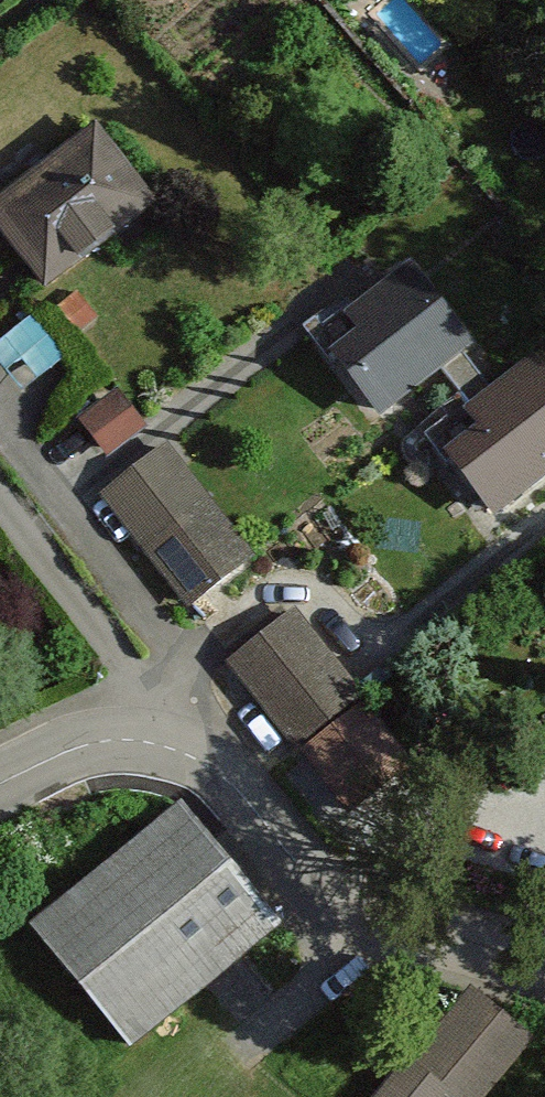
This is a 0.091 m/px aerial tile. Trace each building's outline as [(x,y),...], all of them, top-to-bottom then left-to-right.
[(0,191),(0,227),(44,288),(160,206),(100,121),(0,191)] [(409,254),(311,327),(378,417),(476,344),(409,254)] [(430,428),(494,511),(544,472),(544,368),(532,350),(430,428)] [(130,391),(90,414),(110,449),(150,427),(130,391)] [(170,447),(105,498),(195,611),(260,560),(170,447)] [(300,604),(222,668),(294,755),(372,691),(300,604)] [(180,803),(33,928),(134,1049),(291,929),(180,803)] [(473,990),(415,1068),(452,1096),(502,1096),(544,1051),(544,1047),(473,990)] [(374,1096),(452,1096),(415,1068),(402,1058),(374,1096)]
